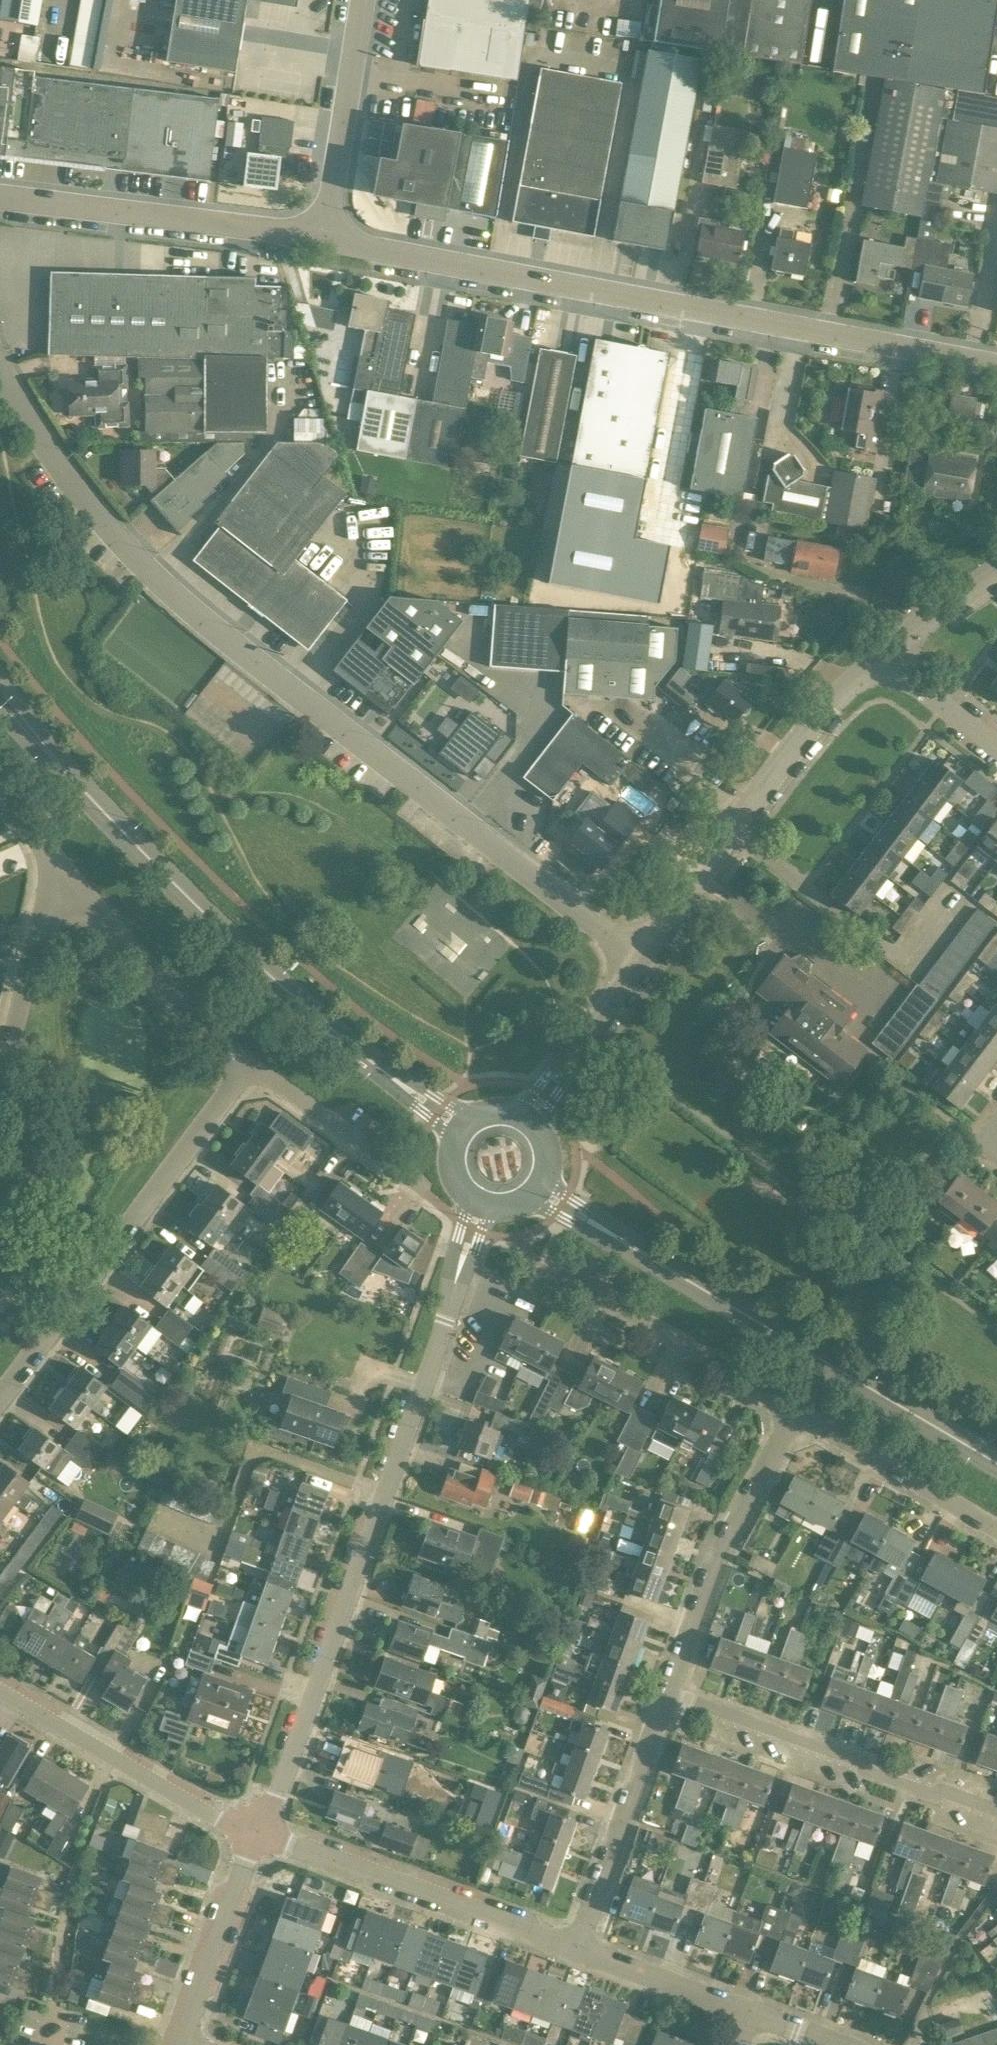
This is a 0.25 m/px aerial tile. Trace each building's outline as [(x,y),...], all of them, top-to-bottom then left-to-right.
[(0,13),(0,14),(0,19),(37,25),(41,0),(0,0),(0,13)] [(102,0),(80,0),(69,66),(90,69),(102,0)] [(166,62),(235,73),(246,0),(175,0),(166,62)] [(419,66),(517,81),(523,45),(533,46),(535,35),(524,33),(530,0),(429,0),(419,66)] [(653,41),(720,52),(728,0),(659,0),(653,41)] [(741,55),(800,65),(810,0),(750,0),(741,55)] [(920,0),(842,0),(830,70),(884,79),(907,83),(920,0)] [(907,83),(944,89),(944,88),(983,94),(996,7),(996,0),(920,0),(907,83)] [(17,60),(33,63),(37,39),(34,38),(34,37),(22,35),(17,60)] [(612,241),(665,250),(700,60),(647,51),(612,241)] [(4,156),(208,182),(219,101),(33,77),(34,72),(0,67),(0,156),(4,156)] [(512,222),(535,226),(535,235),(548,237),(551,229),(593,237),(621,84),(540,69),(512,222)] [(884,79),(861,205),(920,216),(921,215),(936,218),(942,184),(996,194),(996,129),(938,118),(944,89),(907,83),(884,79)] [(944,89),(938,118),(996,129),(996,99),(983,96),(983,94),(944,88),(944,89)] [(431,121),(435,101),(417,97),(413,117),(431,121)] [(262,118),(257,155),(247,154),(243,186),(275,190),(278,171),(285,172),(288,148),(290,148),(294,122),(262,118)] [(509,145),(402,125),(395,162),(379,159),(372,196),(402,201),(403,199),(414,201),(414,204),(417,204),(415,211),(416,215),(419,217),(438,221),(442,220),(444,217),(445,210),(495,219),(509,145)] [(712,125),(701,183),(735,189),(746,132),(712,125)] [(772,203),(806,209),(816,154),(809,153),(811,144),(804,143),(806,132),(792,129),(791,136),(784,135),(772,203)] [(745,231),(718,226),(719,221),(699,218),(695,238),(699,239),(696,256),(739,264),(745,231)] [(810,244),(791,240),(793,231),(780,229),(778,238),(776,238),(770,270),(804,276),(810,244)] [(905,237),(903,248),(863,240),(855,282),(874,285),(876,277),(889,279),(892,265),(900,267),(901,267),(911,269),(914,249),(916,239),(905,237)] [(972,275),(941,270),(946,244),(917,239),(911,269),(924,272),(919,298),(966,306),(972,275)] [(246,279),(207,277),(148,275),(148,279),(54,277),(52,334),(48,333),(48,355),(94,357),(109,357),(138,358),(204,360),(204,356),(266,358),(266,359),(293,358),(294,331),(285,332),(286,311),(280,311),(280,287),(245,286),(246,279)] [(404,460),(415,401),(399,398),(415,315),(384,309),(385,300),(354,294),(347,327),(364,331),(350,403),(364,406),(356,451),(404,460)] [(331,329),(335,311),(307,305),(314,326),(331,329)] [(512,383),(522,385),(526,362),(530,339),(509,335),(511,324),(479,318),(478,326),(447,321),(431,404),(415,401),(404,460),(453,469),(469,378),(484,381),(489,354),(510,358),(512,383)] [(596,339),(571,463),(645,478),(670,354),(596,339)] [(537,365),(526,362),(522,385),(533,387),(520,452),(556,459),(577,355),(541,348),(537,365)] [(267,433),(266,359),(266,358),(204,356),(204,360),(151,358),(138,358),(137,378),(142,378),(146,378),(145,392),(145,432),(137,432),(137,443),(145,443),(181,443),(217,442),(241,442),(247,442),(247,441),(253,441),(253,433),(267,433)] [(114,365),(114,357),(109,357),(94,357),(94,366),(112,365),(114,365)] [(690,488),(742,499),(758,419),(736,415),(749,401),(750,401),(756,369),(741,366),(741,365),(712,360),(708,381),(736,386),(734,397),(732,396),(729,413),(706,409),(690,488)] [(115,383),(127,382),(127,376),(126,364),(114,365),(112,365),(112,380),(115,380),(115,383)] [(93,381),(68,382),(70,415),(95,414),(95,429),(106,429),(105,427),(117,427),(117,428),(129,427),(128,402),(116,402),(115,390),(115,383),(115,380),(112,380),(103,381),(94,381),(93,381)] [(854,448),(874,452),(886,392),(849,385),(841,429),(857,432),(854,448)] [(974,419),(977,398),(951,394),(948,415),(974,419)] [(954,422),(952,439),(967,441),(969,424),(954,422)] [(151,469),(151,452),(151,443),(133,443),(133,453),(124,453),(124,484),(147,484),(156,495),(150,501),(179,535),(180,534),(178,532),(192,520),(189,517),(203,505),(201,503),(215,491),(212,488),(226,476),(223,472),(244,455),(244,443),(216,443),(174,480),(163,469),(151,469)] [(344,600),(293,561),(346,494),(323,477),(339,457),(330,444),(276,443),(214,522),(221,527),(195,560),(251,603),(263,613),(299,640),(307,647),(344,600)] [(906,475),(923,478),(928,452),(911,449),(906,475)] [(968,501),(975,460),(929,452),(922,493),(968,501)] [(767,475),(761,502),(771,504),(770,511),(823,522),(865,529),(875,479),(833,470),(830,487),(798,481),(797,479),(802,476),(801,475),(802,471),(803,470),(793,455),(792,456),(788,455),(787,454),(772,464),(773,465),(772,469),(771,470),(774,475),(773,476),(767,475)] [(547,500),(549,472),(531,471),(529,498),(547,500)] [(873,515),(869,531),(883,535),(887,519),(873,515)] [(701,523),(696,550),(724,555),(729,529),(701,523)] [(833,579),(838,549),(768,536),(763,560),(792,565),(791,571),(833,579)] [(700,597),(723,600),(718,632),(776,640),(781,607),(737,600),(740,576),(704,571),(700,597)] [(462,621),(436,601),(389,597),(365,628),(383,642),(375,652),(357,638),(332,670),(389,714),(462,621)] [(489,666),(564,672),(563,692),(654,700),(655,686),(676,661),(678,627),(648,626),(568,620),(568,610),(494,604),(489,666)] [(783,618),(782,638),(801,639),(802,620),(783,618)] [(712,625),(688,622),(682,667),(706,670),(712,625)] [(448,690),(473,700),(480,682),(455,673),(448,690)] [(988,687),(996,694),(996,675),(988,687)] [(685,709),(694,697),(671,678),(662,690),(685,709)] [(701,696),(708,701),(706,703),(721,715),(723,713),(734,721),(740,714),(741,715),(746,715),(750,709),(749,706),(747,704),(750,701),(724,680),(716,691),(709,686),(701,696)] [(468,776),(484,755),(496,764),(514,741),(502,732),(499,735),(470,713),(439,753),(468,776)] [(522,777),(552,800),(581,763),(610,785),(630,760),(571,714),(522,777)] [(399,720),(389,732),(426,761),(435,750),(399,720)] [(918,779),(945,800),(960,781),(932,760),(918,779)] [(994,786),(970,767),(965,774),(967,776),(957,789),(968,798),(971,794),(982,802),(994,786)] [(903,798),(931,819),(945,800),(918,779),(903,798)] [(888,817),(916,838),(931,819),(903,798),(888,817)] [(616,801),(610,808),(600,800),(595,800),(591,802),(588,806),(587,810),(589,815),(562,849),(592,871),(602,858),(607,861),(639,819),(616,801)] [(969,823),(980,831),(996,809),(996,808),(986,800),(969,823)] [(874,836),(902,857),(916,838),(888,817),(874,836)] [(996,859),(996,819),(976,846),(996,861),(996,859)] [(976,836),(967,829),(958,840),(967,848),(976,836)] [(859,855),(887,876),(902,857),(874,836),(859,855)] [(953,866),(967,848),(958,840),(951,849),(944,859),(953,866)] [(845,874),(872,895),(887,876),(859,855),(845,874)] [(929,878),(938,885),(946,874),(937,867),(929,878)] [(956,871),(949,881),(961,890),(968,880),(956,871)] [(872,895),(845,874),(829,894),(857,915),(872,895)] [(938,885),(929,878),(920,890),(929,897),(938,885)] [(988,910),(992,905),(995,901),(984,893),(977,902),(988,910)] [(915,897),(908,906),(900,916),(909,924),(917,913),(924,904),(915,897)] [(992,905),(988,910),(996,917),(996,903),(995,901),(992,905)] [(969,918),(988,933),(995,923),(976,909),(969,918)] [(909,924),(900,916),(891,928),(900,935),(909,924)] [(988,933),(969,918),(962,928),(981,942),(988,933)] [(981,942),(962,928),(955,937),(974,952),(981,942)] [(993,935),(985,946),(994,954),(996,950),(996,938),(993,935)] [(974,952),(955,937),(947,947),(966,961),(974,952)] [(976,958),(986,965),(994,954),(985,946),(976,958)] [(940,956),(959,971),(966,961),(947,947),(940,956)] [(826,989),(826,988),(825,987),(824,988),(808,975),(810,962),(809,962),(800,955),(799,954),(787,959),(783,957),(784,956),(783,954),(771,970),(767,971),(767,975),(755,991),(756,992),(757,991),(784,1011),(768,1032),(770,1033),(770,1032),(839,1085),(838,1086),(839,1086),(867,1051),(865,1050),(865,1051),(839,1031),(855,1010),(853,1009),(853,1010),(826,989)] [(959,971),(940,956),(933,966),(952,980),(959,971)] [(952,980),(933,966),(926,975),(945,990),(952,980)] [(974,981),(964,973),(956,984),(965,992),(974,981)] [(945,990),(926,975),(918,985),(937,1000),(945,990)] [(918,985),(917,984),(871,1044),(892,1059),(937,1000),(918,985)] [(947,996),(957,1003),(965,992),(956,984),(947,996)] [(992,1013),(989,1010),(975,1029),(992,1043),(996,1047),(996,1016),(992,1013)] [(945,1019),(935,1011),(927,1023),(936,1030),(945,1019)] [(918,1034),(927,1041),(936,1030),(927,1023),(918,1034)] [(992,1043),(975,1029),(960,1048),(988,1070),(996,1058),(996,1047),(992,1043)] [(988,1070),(960,1048),(946,1067),(973,1089),(988,1070)] [(907,1069),(916,1057),(906,1050),(897,1062),(907,1069)] [(973,1089),(946,1067),(931,1087),(958,1108),(973,1089)] [(261,1124),(260,1125),(258,1123),(250,1134),(252,1136),(245,1144),(242,1142),(271,1164),(287,1143),(261,1124)] [(271,1164),(242,1142),(233,1154),(236,1157),(230,1165),(256,1185),(271,1164)] [(955,1222),(980,1190),(958,1174),(952,1182),(943,1175),(925,1199),(955,1222)] [(308,1205),(290,1230),(301,1237),(311,1223),(323,1232),(326,1229),(334,1235),(341,1224),(360,1197),(359,1197),(361,1194),(350,1187),(349,1189),(339,1182),(326,1200),(317,1193),(308,1205)] [(245,1206),(216,1185),(215,1185),(213,1184),(204,1195),(207,1197),(200,1206),(226,1225),(236,1232),(252,1212),(245,1206)] [(298,1198),(290,1192),(282,1203),(260,1186),(252,1197),(282,1220),(290,1209),(298,1198)] [(955,1222),(986,1246),(996,1231),(996,1217),(994,1215),(996,1211),(996,1203),(980,1190),(955,1222)] [(276,1230),(281,1223),(280,1223),(282,1220),(252,1197),(245,1206),(252,1212),(276,1230)] [(381,1213),(380,1212),(382,1209),(371,1201),(369,1204),(360,1197),(341,1224),(362,1239),(381,1213)] [(290,1209),(282,1220),(280,1223),(281,1223),(290,1230),(308,1205),(298,1198),(290,1209)] [(226,1225),(200,1206),(197,1204),(189,1215),(192,1217),(184,1227),(211,1246),(226,1225)] [(382,1253),(394,1261),(388,1276),(407,1283),(412,1270),(406,1265),(423,1242),(422,1241),(424,1239),(413,1231),(411,1233),(401,1226),(382,1253)] [(986,1246),(996,1254),(996,1231),(986,1246)] [(360,1242),(338,1273),(349,1281),(371,1250),(360,1242)] [(170,1246),(167,1244),(159,1255),(161,1257),(155,1266),(181,1286),(187,1290),(202,1270),(232,1292),(239,1282),(206,1257),(199,1267),(170,1246)] [(247,1272),(214,1247),(206,1257),(239,1282),(247,1272)] [(358,1287),(380,1256),(371,1250),(349,1281),(358,1287)] [(165,1307),(166,1306),(169,1308),(161,1318),(185,1336),(195,1343),(202,1333),(172,1311),(178,1304),(183,1308),(193,1295),(187,1290),(181,1286),(155,1266),(154,1267),(151,1265),(143,1276),(146,1278),(139,1287),(165,1307)] [(117,1317),(109,1327),(136,1347),(136,1346),(146,1354),(161,1333),(178,1346),(185,1336),(161,1318),(154,1328),(122,1304),(114,1315),(117,1317)] [(290,1312),(263,1304),(261,1309),(255,1306),(251,1317),(259,1319),(256,1326),(283,1335),(290,1312)] [(506,1365),(511,1354),(522,1360),(523,1360),(538,1330),(514,1317),(499,1348),(494,1359),(506,1365)] [(136,1347),(109,1327),(109,1328),(106,1326),(98,1337),(100,1339),(93,1348),(120,1368),(136,1347)] [(552,1363),(563,1342),(538,1330),(523,1360),(522,1360),(519,1365),(548,1379),(527,1423),(532,1425),(533,1424),(538,1426),(548,1406),(549,1407),(567,1371),(552,1363)] [(602,1399),(617,1369),(593,1357),(582,1378),(567,1371),(549,1407),(560,1412),(564,1403),(575,1409),(586,1405),(592,1395),(602,1399)] [(71,1378),(64,1388),(61,1385),(61,1386),(90,1408),(91,1407),(98,1413),(105,1403),(98,1398),(106,1387),(76,1365),(68,1376),(71,1378)] [(156,1393),(123,1369),(115,1379),(148,1404),(156,1393)] [(617,1369),(602,1399),(630,1414),(616,1441),(627,1446),(645,1410),(631,1403),(641,1381),(617,1369)] [(288,1430),(332,1447),(345,1411),(324,1403),(330,1388),(286,1372),(264,1430),(285,1438),(288,1430)] [(505,1402),(488,1396),(496,1381),(485,1374),(476,1392),(472,1404),(495,1412),(501,1414),(505,1402)] [(140,1412),(141,1413),(148,1404),(115,1379),(108,1389),(140,1412)] [(75,1429),(90,1408),(61,1386),(53,1396),(56,1399),(48,1409),(75,1429)] [(680,1439),(695,1409),(671,1397),(661,1418),(645,1410),(627,1446),(638,1452),(646,1435),(675,1449),(679,1442),(680,1439)] [(127,1434),(142,1414),(141,1413),(140,1412),(130,1406),(115,1426),(127,1434)] [(695,1409),(680,1439),(679,1442),(681,1439),(704,1451),(720,1421),(695,1409)] [(532,1425),(527,1423),(501,1414),(495,1412),(490,1424),(528,1437),(532,1425)] [(488,1459),(498,1431),(466,1420),(456,1448),(488,1459)] [(18,1449),(44,1469),(56,1478),(72,1457),(87,1468),(94,1458),(70,1440),(62,1450),(34,1428),(33,1429),(30,1427),(22,1438),(25,1440),(18,1449)] [(102,1448),(78,1430),(70,1440),(94,1458),(102,1448)] [(706,1486),(724,1451),(713,1445),(695,1480),(706,1486)] [(623,1456),(617,1470),(629,1475),(635,1461),(623,1456)] [(14,1503),(23,1509),(30,1500),(21,1493),(29,1482),(3,1463),(0,1468),(0,1492),(14,1503)] [(470,1506),(471,1503),(484,1507),(496,1473),(481,1468),(477,1479),(449,1469),(440,1496),(470,1506)] [(804,1515),(818,1490),(810,1486),(812,1483),(798,1476),(796,1478),(794,1477),(774,1512),(788,1520),(793,1509),(804,1515)] [(257,1495),(262,1483),(250,1479),(246,1490),(257,1495)] [(532,1487),(514,1481),(509,1496),(527,1502),(532,1487)] [(301,1482),(296,1495),(284,1491),(283,1494),(270,1489),(266,1498),(280,1503),(292,1507),(319,1517),(328,1492),(301,1482)] [(167,1483),(158,1502),(169,1507),(177,1487),(167,1483)] [(177,1487),(169,1507),(179,1511),(187,1491),(177,1487)] [(534,1489),(530,1502),(555,1510),(560,1498),(545,1493),(545,1492),(534,1489)] [(818,1490),(804,1515),(828,1528),(813,1554),(825,1561),(849,1518),(838,1512),(843,1504),(834,1499),(836,1496),(822,1489),(821,1492),(818,1490)] [(187,1491),(179,1511),(188,1514),(196,1494),(187,1491)] [(14,1503),(0,1492),(0,1521),(14,1503)] [(196,1494),(188,1514),(198,1518),(206,1498),(196,1494)] [(206,1498),(198,1518),(208,1522),(216,1502),(206,1498)] [(277,1512),(280,1503),(266,1498),(263,1507),(277,1512)] [(626,1514),(679,1533),(687,1510),(659,1500),(655,1511),(642,1507),(641,1510),(629,1506),(626,1514)] [(227,1506),(225,1505),(216,1502),(208,1522),(219,1527),(227,1506)] [(81,1504),(75,1517),(109,1532),(115,1519),(81,1504)] [(61,1512),(52,1505),(39,1522),(49,1529),(61,1512)] [(283,1532),(311,1542),(319,1517),(292,1507),(283,1532)] [(643,1545),(671,1555),(679,1533),(626,1514),(623,1522),(635,1527),(634,1529),(647,1534),(643,1545)] [(875,1553),(888,1528),(880,1524),(882,1521),(868,1514),(867,1517),(864,1515),(859,1524),(849,1518),(825,1561),(837,1567),(852,1541),(875,1553)] [(479,1528),(475,1537),(430,1521),(418,1556),(463,1572),(464,1570),(488,1579),(503,1537),(479,1528)] [(3,1537),(9,1529),(0,1522),(0,1535),(3,1537)] [(49,1529),(39,1522),(25,1541),(34,1549),(49,1529)] [(888,1528),(875,1553),(887,1560),(881,1571),(892,1577),(884,1593),(895,1599),(919,1556),(908,1550),(913,1542),(905,1537),(906,1534),(892,1527),(890,1529),(888,1528)] [(146,1530),(137,1549),(148,1554),(158,1535),(146,1530)] [(311,1542),(283,1532),(278,1546),(266,1541),(266,1543),(252,1538),(249,1548),(302,1567),(311,1542)] [(158,1535),(148,1554),(158,1559),(167,1540),(158,1535)] [(167,1540),(158,1559),(168,1563),(177,1544),(167,1540)] [(34,1549),(25,1541),(10,1561),(20,1568),(34,1549)] [(177,1544),(168,1563),(177,1568),(186,1549),(177,1544)] [(671,1555),(643,1545),(638,1559),(626,1555),(626,1556),(612,1552),(609,1561),(622,1565),(623,1564),(628,1566),(635,1568),(663,1578),(664,1574),(668,1575),(673,1560),(670,1558),(671,1555)] [(249,1548),(245,1546),(240,1560),(269,1571),(266,1581),(293,1591),(302,1567),(249,1548)] [(186,1549),(177,1568),(187,1573),(196,1554),(186,1549)] [(945,1592),(959,1567),(951,1562),(952,1560),(938,1552),(937,1555),(934,1553),(930,1562),(919,1556),(895,1599),(907,1606),(920,1582),(920,1581),(921,1579),(945,1592)] [(753,1553),(747,1565),(771,1576),(776,1564),(753,1553)] [(196,1554),(187,1573),(197,1577),(206,1558),(196,1554)] [(205,1581),(214,1562),(206,1558),(197,1577),(205,1581)] [(10,1561),(0,1575),(0,1584),(5,1588),(20,1568),(10,1561)] [(654,1602),(663,1578),(635,1568),(628,1566),(625,1574),(632,1577),(626,1592),(654,1602)] [(959,1567),(945,1592),(958,1599),(952,1609),(963,1615),(949,1642),(958,1647),(962,1643),(965,1637),(989,1595),(978,1589),(983,1580),(975,1575),(976,1573),(962,1566),(961,1568),(959,1567)] [(609,1595),(614,1580),(590,1571),(585,1586),(609,1595)] [(434,1615),(445,1618),(457,1623),(462,1608),(439,1600),(443,1587),(413,1577),(411,1582),(409,1582),(407,1588),(408,1590),(403,1605),(433,1615),(434,1615)] [(772,1587),(786,1591),(788,1585),(775,1579),(772,1587)] [(205,1607),(212,1584),(202,1581),(195,1604),(205,1607)] [(293,1591),(266,1581),(261,1594),(249,1589),(248,1592),(235,1587),(232,1597),(257,1606),(257,1605),(285,1615),(293,1591)] [(12,1643),(36,1657),(70,1599),(57,1591),(51,1601),(55,1603),(48,1615),(34,1607),(12,1643)] [(594,1594),(585,1591),(581,1605),(590,1607),(594,1594)] [(990,1595),(989,1595),(965,1637),(978,1644),(987,1627),(996,1633),(996,1599),(990,1595)] [(73,1645),(72,1644),(58,1636),(72,1613),(78,1604),(70,1599),(36,1657),(58,1670),(73,1645)] [(862,1604),(854,1600),(849,1609),(858,1613),(862,1604)] [(228,1607),(211,1601),(207,1613),(224,1619),(228,1607)] [(0,1616),(0,1626),(5,1629),(16,1611),(14,1609),(15,1606),(9,1602),(7,1606),(6,1605),(0,1616)] [(248,1630),(276,1640),(285,1615),(257,1605),(257,1606),(248,1630)] [(560,1610),(556,1621),(565,1624),(569,1613),(560,1610)] [(619,1610),(614,1624),(602,1620),(602,1621),(589,1617),(586,1625),(593,1628),(593,1626),(611,1633),(639,1643),(648,1620),(619,1610)] [(709,1667),(732,1675),(742,1646),(743,1646),(747,1634),(753,1615),(744,1612),(733,1643),(719,1638),(709,1667)] [(747,1634),(756,1638),(763,1618),(754,1615),(754,1616),(753,1615),(747,1634)] [(842,1620),(838,1632),(854,1638),(859,1627),(842,1620)] [(388,1641),(391,1645),(390,1648),(433,1663),(438,1648),(464,1657),(463,1660),(482,1666),(487,1652),(490,1653),(494,1642),(451,1628),(447,1638),(432,1632),(433,1630),(420,1625),(419,1628),(399,1621),(394,1635),(390,1635),(388,1641)] [(112,1653),(128,1628),(118,1622),(103,1647),(112,1653)] [(474,1622),(470,1633),(494,1642),(498,1630),(474,1622)] [(811,1670),(797,1665),(810,1627),(801,1624),(798,1631),(799,1632),(777,1691),(801,1700),(811,1670)] [(631,1666),(639,1643),(611,1633),(593,1626),(593,1628),(590,1635),(596,1637),(591,1651),(631,1666)] [(101,1696),(127,1711),(145,1680),(125,1669),(131,1659),(123,1654),(136,1633),(128,1628),(112,1653),(96,1682),(106,1688),(101,1696)] [(570,1628),(565,1642),(573,1645),(578,1631),(570,1628)] [(765,1654),(755,1683),(777,1691),(799,1632),(798,1631),(790,1629),(779,1659),(765,1654)] [(276,1640),(248,1630),(239,1655),(267,1665),(276,1640)] [(78,1634),(72,1644),(73,1645),(58,1670),(81,1683),(96,1658),(83,1651),(89,1640),(78,1634)] [(875,1693),(865,1723),(888,1731),(909,1671),(915,1652),(914,1652),(916,1646),(903,1641),(898,1653),(904,1655),(889,1698),(875,1693)] [(755,1683),(765,1654),(743,1646),(742,1646),(732,1675),(755,1683)] [(184,1664),(209,1673),(215,1658),(190,1649),(184,1664)] [(864,1653),(856,1650),(848,1671),(857,1674),(864,1653)] [(623,1688),(631,1666),(591,1651),(586,1666),(574,1662),(574,1660),(554,1653),(554,1654),(551,1663),(623,1688)] [(952,1663),(964,1668),(969,1659),(957,1652),(952,1663)] [(865,1723),(875,1693),(862,1689),(873,1658),(864,1655),(853,1685),(842,1715),(865,1723)] [(425,1685),(429,1674),(384,1659),(383,1663),(380,1663),(378,1670),(380,1672),(375,1686),(433,1706),(430,1713),(455,1722),(462,1704),(430,1692),(432,1687),(425,1685)] [(614,1712),(623,1688),(551,1663),(546,1679),(565,1686),(568,1679),(591,1687),(586,1702),(614,1712)] [(910,1739),(921,1710),(907,1705),(918,1674),(909,1671),(888,1731),(910,1739)] [(216,1706),(218,1701),(244,1710),(250,1693),(203,1676),(204,1675),(203,1675),(201,1679),(191,1676),(185,1693),(195,1697),(194,1699),(216,1706)] [(853,1685),(830,1677),(819,1706),(842,1715),(853,1685)] [(921,1710),(910,1739),(933,1747),(954,1687),(945,1684),(934,1715),(921,1710)] [(954,1687),(933,1747),(956,1755),(966,1726),(952,1721),(963,1691),(954,1687)] [(527,1690),(523,1701),(537,1707),(541,1695),(527,1690)] [(218,1701),(216,1706),(194,1699),(195,1697),(185,1693),(181,1704),(191,1708),(187,1718),(188,1719),(188,1718),(235,1735),(244,1710),(218,1701)] [(571,1719),(575,1708),(541,1697),(537,1708),(571,1719)] [(378,1706),(366,1702),(357,1728),(387,1739),(387,1737),(405,1744),(418,1708),(400,1702),(396,1712),(378,1706)] [(515,1707),(512,1717),(515,1721),(521,1722),(526,1721),(528,1710),(525,1707),(519,1705),(515,1707)] [(575,1744),(600,1753),(608,1731),(592,1725),(596,1716),(575,1708),(571,1719),(568,1729),(579,1733),(575,1744)] [(179,1720),(181,1714),(165,1709),(159,1729),(185,1737),(189,1723),(179,1720)] [(531,1728),(528,1737),(523,1751),(535,1755),(543,1732),(531,1728)] [(996,1770),(996,1737),(985,1732),(974,1762),(996,1770)] [(2,1794),(28,1749),(26,1747),(28,1744),(11,1734),(9,1738),(7,1736),(0,1748),(0,1793),(2,1794)] [(571,1755),(567,1766),(592,1775),(600,1753),(575,1744),(566,1741),(562,1752),(571,1755)] [(683,1810),(705,1751),(681,1742),(671,1772),(685,1777),(674,1807),(683,1810)] [(523,1749),(511,1745),(506,1761),(518,1765),(523,1749)] [(393,1776),(397,1764),(380,1757),(381,1756),(350,1746),(341,1772),(371,1783),(372,1782),(389,1788),(393,1776)] [(717,1788),(727,1759),(705,1751),(683,1810),(692,1813),(703,1783),(717,1788)] [(46,1803),(65,1772),(42,1758),(24,1789),(46,1803)] [(750,1767),(727,1759),(717,1788),(712,1800),(726,1805),(719,1823),(728,1827),(750,1767)] [(551,1785),(547,1796),(571,1804),(574,1795),(583,1798),(592,1775),(567,1766),(555,1761),(551,1773),(563,1777),(559,1788),(551,1785)] [(750,1767),(728,1827),(737,1830),(748,1800),(762,1805),(773,1775),(750,1767)] [(69,1836),(58,1830),(67,1815),(69,1816),(87,1786),(65,1772),(46,1803),(57,1809),(43,1831),(53,1837),(45,1853),(56,1859),(69,1836)] [(516,1785),(547,1796),(551,1785),(552,1783),(521,1772),(516,1785)] [(781,1811),(805,1820),(815,1790),(792,1782),(781,1811)] [(470,1799),(484,1804),(476,1825),(489,1829),(502,1795),(475,1786),(470,1799)] [(527,1793),(515,1788),(511,1799),(523,1803),(527,1793)] [(827,1828),(838,1798),(815,1790),(805,1820),(801,1831),(794,1850),(802,1853),(813,1823),(827,1828)] [(380,1821),(361,1815),(365,1802),(335,1791),(326,1816),(340,1820),(338,1825),(355,1831),(356,1827),(376,1834),(380,1821)] [(542,1835),(567,1844),(575,1821),(566,1818),(569,1808),(537,1797),(529,1818),(546,1824),(542,1835)] [(109,1798),(104,1809),(112,1812),(116,1802),(109,1798)] [(839,1866),(860,1807),(838,1798),(827,1828),(841,1833),(830,1863),(839,1866)] [(9,1802),(0,1824),(0,1827),(10,1832),(23,1810),(9,1802)] [(860,1807),(839,1866),(848,1869),(859,1839),(873,1844),(883,1815),(860,1807)] [(137,1838),(168,1849),(170,1843),(172,1837),(164,1835),(170,1819),(139,1808),(133,1825),(141,1828),(139,1832),(137,1838)] [(683,1811),(675,1808),(672,1816),(679,1819),(683,1811)] [(892,1851),(906,1856),(895,1886),(904,1890),(926,1830),(903,1821),(892,1851)] [(413,1834),(385,1824),(379,1843),(406,1853),(413,1834)] [(496,1828),(495,1833),(492,1842),(503,1846),(508,1832),(496,1828)] [(801,1831),(791,1828),(784,1847),(794,1850),(801,1831)] [(94,1830),(89,1843),(102,1847),(107,1834),(94,1830)] [(938,1867),(948,1838),(926,1830),(904,1890),(899,1900),(895,1911),(912,1917),(926,1877),(919,1875),(924,1862),(938,1867)] [(672,1852),(676,1840),(652,1831),(648,1843),(672,1852)] [(538,1845),(534,1857),(559,1866),(567,1844),(542,1835),(533,1832),(529,1842),(538,1845)] [(129,1859),(177,1876),(180,1867),(163,1861),(168,1849),(137,1838),(132,1852),(129,1859)] [(775,1844),(774,1840),(769,1838),(765,1840),(763,1844),(765,1848),(769,1850),(774,1848),(775,1844)] [(948,1838),(938,1867),(951,1872),(940,1903),(949,1906),(956,1887),(960,1876),(971,1846),(948,1838)] [(498,1869),(501,1861),(506,1847),(503,1846),(492,1842),(484,1864),(498,1869)] [(994,1854),(971,1846),(961,1876),(983,1884),(994,1854)] [(506,1847),(501,1861),(529,1871),(526,1879),(551,1888),(559,1866),(534,1857),(506,1847)] [(130,1879),(154,1888),(155,1883),(157,1879),(173,1885),(177,1876),(129,1859),(125,1872),(122,1879),(130,1881),(130,1879)] [(38,1886),(42,1876),(10,1864),(3,1884),(51,1901),(54,1892),(38,1886)] [(620,1914),(629,1917),(627,1920),(643,1925),(644,1922),(646,1923),(660,1885),(634,1876),(620,1914)] [(646,1923),(654,1927),(653,1929),(668,1935),(669,1932),(672,1933),(676,1921),(687,1925),(703,1881),(691,1877),(685,1894),(660,1885),(646,1923)] [(774,1888),(785,1892),(789,1881),(778,1877),(774,1888)] [(161,1891),(154,1888),(130,1879),(130,1881),(125,1895),(123,1900),(170,1917),(173,1907),(157,1902),(161,1891)] [(716,1886),(713,1885),(703,1881),(687,1925),(699,1929),(694,1941),(704,1945),(703,1947),(718,1953),(719,1950),(721,1951),(735,1911),(710,1902),(716,1886)] [(51,1901),(3,1884),(0,1893),(0,1905),(4,1907),(5,1904),(28,1912),(31,1904),(47,1910),(51,1901)] [(957,1909),(964,1890),(956,1887),(949,1906),(957,1909)] [(306,1889),(301,1901),(286,1895),(278,1916),(319,1931),(330,1898),(306,1889)] [(539,1903),(544,1905),(548,1894),(543,1892),(539,1903)] [(116,1920),(147,1931),(150,1921),(167,1927),(170,1917),(123,1900),(117,1915),(116,1920)] [(31,1928),(35,1917),(28,1914),(28,1912),(5,1904),(4,1907),(0,1917),(0,1927),(44,1943),(47,1934),(31,1928)] [(760,1920),(735,1911),(721,1951),(730,1954),(729,1956),(744,1962),(744,1959),(747,1960),(750,1951),(762,1955),(770,1934),(769,1934),(778,1908),(766,1904),(760,1920)] [(796,1978),(805,1951),(791,1946),(795,1933),(786,1929),(791,1913),(778,1908),(769,1934),(770,1934),(780,1938),(770,1968),(779,1972),(778,1975),(793,1980),(794,1977),(796,1978)] [(386,1917),(366,1910),(362,1919),(357,1917),(354,1925),(352,1924),(346,1940),(339,1959),(348,1963),(353,1949),(372,1957),(386,1917)] [(271,1936),(311,1951),(319,1931),(278,1916),(271,1936)] [(392,1964),(406,1924),(386,1917),(372,1957),(392,1964)] [(332,1936),(346,1940),(352,1924),(338,1919),(332,1936)] [(143,1941),(147,1931),(116,1920),(110,1935),(109,1939),(156,1956),(159,1947),(143,1941)] [(412,1971),(427,1932),(406,1924),(392,1964),(412,1971)] [(987,1932),(992,1939),(996,1935),(996,1924),(987,1932)] [(0,1927),(0,1949),(21,1956),(25,1946),(41,1952),(44,1943),(0,1927)] [(843,1928),(832,1957),(844,1961),(855,1932),(843,1928)] [(857,1966),(867,1941),(866,1940),(868,1935),(856,1931),(856,1932),(855,1932),(844,1961),(857,1966)] [(432,1978),(446,1939),(427,1932),(412,1971),(432,1978)] [(264,1956),(304,1971),(311,1951),(271,1936),(264,1956)] [(346,1940),(332,1936),(332,1937),(335,1939),(328,1956),(328,1957),(332,1958),(338,1960),(339,1959),(346,1940)] [(110,1960),(133,1968),(134,1967),(137,1959),(153,1965),(156,1956),(109,1939),(103,1956),(102,1958),(109,1961),(110,1960)] [(452,1985),(466,1946),(446,1939),(432,1978),(452,1985)] [(805,1951),(796,1978),(806,1981),(805,1984),(819,1989),(820,1987),(822,1987),(832,1960),(818,1955),(822,1944),(810,1940),(806,1951),(805,1951)] [(932,1952),(921,1948),(908,1984),(920,1988),(927,1992),(948,1950),(935,1944),(932,1952)] [(486,1953),(466,1946),(452,1985),(447,1997),(468,2005),(467,2007),(477,2011),(480,2001),(491,1970),(482,1966),(486,1953)] [(21,1956),(0,1949),(0,1970),(30,1981),(34,1972),(17,1966),(21,1956)] [(328,1970),(332,1958),(328,1957),(322,1955),(321,1967),(328,1970)] [(257,1976),(297,1990),(304,1971),(264,1956),(257,1976)] [(141,1971),(133,1968),(110,1960),(109,1961),(103,1978),(150,1996),(153,1988),(137,1982),(141,1971)] [(512,2007),(526,1967),(505,1960),(500,1973),(491,1970),(480,2001),(490,2004),(491,2000),(512,2007)] [(531,2014),(545,1974),(526,1967),(512,2007),(531,2014)] [(871,2005),(880,1978),(854,1968),(844,1995),(855,1999),(854,2002),(868,2007),(869,2004),(871,2005)] [(30,1981),(0,1970),(0,1993),(7,1996),(11,1984),(27,1990),(30,1981)] [(551,2022),(566,1981),(545,1974),(531,2014),(551,2022)] [(316,1975),(314,1982),(310,1983),(307,1993),(310,1994),(309,1995),(318,1998),(325,1978),(316,1975)] [(250,1995),(290,2010),(297,1990),(257,1976),(250,1995)] [(365,1977),(361,1988),(381,1995),(385,1984),(365,1977)] [(150,1996),(103,1978),(95,1999),(126,2011),(130,2000),(146,2006),(150,1996)] [(880,1978),(871,2005),(881,2008),(880,2011),(894,2016),(895,2014),(897,2014),(907,1988),(880,1978)] [(571,2029),(585,1989),(566,1981),(551,2022),(571,2029)] [(401,2003),(405,1991),(385,1984),(381,1995),(401,2003)] [(591,2036),(606,1996),(585,1989),(571,2029),(580,2032),(578,2038),(589,2042),(591,2036)] [(76,2000),(79,1993),(71,1990),(69,1997),(76,2000)] [(412,1991),(408,2005),(421,2010),(426,1996),(412,1991)] [(359,1994),(355,2004),(375,2011),(379,2001),(359,1994)] [(278,2043),(282,2031),(290,2010),(250,1995),(242,2016),(258,2022),(253,2034),(278,2043)] [(310,2018),(316,2003),(318,1998),(309,1995),(302,2015),(310,2018)] [(434,2014),(439,2001),(426,1996),(421,2010),(434,2014)] [(606,1996),(591,2036),(611,2043),(614,2036),(624,2039),(632,2015),(623,2012),(626,2003),(606,1996)] [(395,2019),(399,2008),(379,2001),(375,2011),(395,2019)] [(348,2024),(328,2017),(333,2006),(323,2002),(308,2043),(314,2044),(340,2044),(348,2024)] [(396,2019),(396,2018),(415,2025),(419,2015),(399,2008),(395,2019),(396,2019)] [(436,2033),(439,2022),(419,2015),(415,2025),(415,2026),(436,2033)] [(646,2020),(632,2015),(624,2039),(623,2041),(635,2044),(637,2044),(646,2020)] [(961,2031),(957,2018),(936,2026),(940,2038),(961,2031)] [(368,2032),(348,2024),(340,2044),(363,2044),(368,2032)] [(505,2024),(500,2038),(520,2044),(525,2031),(505,2024)] [(996,2041),(996,2039),(993,2028),(945,2044),(985,2044),(996,2041)] [(651,2044),(696,2044),(656,2030),(651,2044)] [(546,2038),(525,2031),(520,2044),(544,2044),(546,2038)] [(388,2039),(368,2032),(363,2044),(385,2044),(388,2039)]
